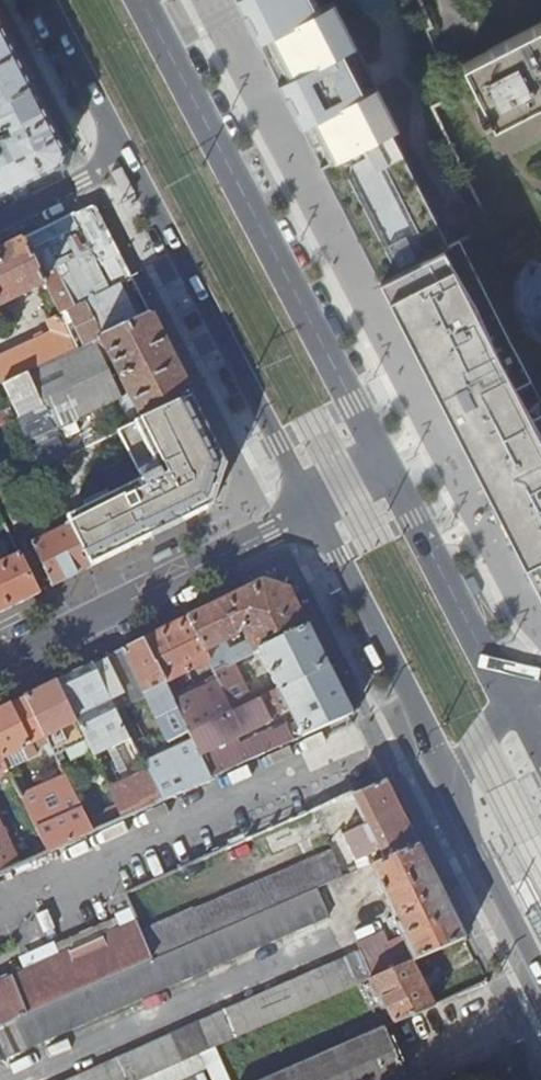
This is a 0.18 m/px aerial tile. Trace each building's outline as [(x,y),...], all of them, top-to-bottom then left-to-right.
[(378,280),(447,245),(390,133),(397,129),(332,3),(318,9),(314,0),(234,0),(238,8),(323,172),(378,280)] [(0,22),(0,98),(31,83),(0,22)] [(462,64),(463,67),(453,72),(459,85),(470,80),(485,110),(478,113),(483,123),(490,120),(492,124),(540,99),(540,24),(462,64)] [(31,83),(0,98),(0,124),(5,123),(9,131),(0,135),(0,190),(59,162),(64,148),(31,83)] [(94,252),(75,214),(22,240),(43,285),(45,289),(55,309),(58,315),(110,289),(92,253),(94,252)] [(378,280),(539,593),(540,592),(540,414),(536,416),(518,381),(527,375),(458,239),(447,245),(378,280)] [(22,240),(0,251),(0,306),(43,285),(22,240)] [(131,279),(110,289),(58,315),(74,349),(90,341),(99,337),(148,313),(131,279)] [(55,309),(45,289),(37,292),(47,314),(55,309)] [(190,395),(148,313),(99,337),(128,395),(117,400),(129,423),(190,395)] [(58,315),(44,321),(49,333),(0,356),(0,384),(74,349),(58,315)] [(128,395),(99,337),(90,341),(108,377),(42,406),(52,428),(117,400),(128,395)] [(108,377),(90,341),(74,349),(0,384),(17,419),(39,466),(64,455),(52,428),(42,406),(108,377)] [(231,476),(190,395),(129,423),(100,437),(122,480),(150,537),(222,502),(231,476)] [(122,480),(100,437),(82,446),(77,448),(71,451),(91,494),(122,480)] [(77,448),(82,446),(79,438),(74,441),(77,448)] [(89,567),(82,552),(68,524),(34,539),(33,533),(18,505),(11,509),(0,486),(0,520),(7,535),(14,548),(15,550),(30,543),(44,572),(51,586),(89,567)] [(14,548),(7,535),(0,538),(0,541),(5,552),(14,548)] [(89,567),(114,555),(107,540),(82,552),(89,567)] [(30,579),(44,572),(30,543),(15,550),(17,554),(30,579)] [(170,548),(152,556),(155,562),(172,554),(170,548)] [(36,593),(30,579),(17,554),(0,562),(0,611),(36,593)] [(187,615),(209,661),(214,671),(233,662),(257,650),(307,625),(288,588),(276,584),(262,579),(187,615)] [(209,661),(187,615),(142,638),(164,683),(192,669),(194,672),(199,670),(197,667),(209,661)] [(209,775),(351,712),(338,686),(307,625),(257,650),(295,723),(278,730),(268,731),(228,749),(225,744),(269,720),(265,710),(277,704),(271,692),(252,702),(233,662),(214,671),(216,676),(233,711),(189,733),(192,739),(199,753),(209,775)] [(164,683),(142,638),(122,648),(145,698),(147,701),(158,726),(160,725),(167,741),(188,731),(172,698),(164,683)] [(228,651),(234,648),(230,638),(223,641),(228,651)] [(145,698),(122,648),(105,656),(106,657),(129,705),(145,698)] [(93,664),(105,689),(116,711),(129,705),(106,657),(93,664)] [(122,815),(159,799),(147,775),(145,770),(141,763),(118,716),(116,711),(105,689),(93,664),(92,662),(55,680),(75,722),(79,730),(122,815)] [(216,676),(172,698),(188,731),(189,733),(233,711),(216,676)] [(75,722),(55,680),(25,695),(46,736),(75,722)] [(25,695),(0,707),(0,753),(2,758),(26,747),(31,758),(37,755),(31,743),(46,736),(25,695)] [(79,730),(75,722),(46,736),(50,744),(79,730)] [(210,776),(209,775),(199,753),(192,739),(141,763),(145,770),(147,775),(159,799),(210,776)] [(383,860),(418,845),(386,781),(320,809),(323,814),(343,806),(351,823),(356,821),(359,828),(342,836),(355,861),(379,850),(383,860)] [(71,788),(27,809),(46,849),(91,829),(86,818),(71,788)] [(86,818),(91,829),(119,817),(112,804),(102,808),(103,810),(86,818)] [(20,860),(0,820),(0,869),(20,860)] [(465,937),(465,936),(453,913),(418,845),(383,860),(370,866),(393,916),(387,919),(391,929),(398,926),(402,936),(388,942),(384,934),(357,945),(361,953),(195,1024),(69,1079),(143,1079),(369,980),(412,960),(465,937)] [(317,888),(344,877),(332,850),(192,912),(191,910),(140,932),(152,960),(317,888)] [(329,918),(317,888),(152,960),(152,962),(0,1028),(0,1062),(329,918)] [(453,913),(465,936),(471,933),(460,909),(453,913)] [(140,932),(136,923),(68,953),(84,990),(152,960),(140,932)] [(84,990),(68,953),(0,981),(0,1026),(84,990)] [(395,1022),(436,1005),(412,960),(369,980),(379,999),(382,998),(395,1022)] [(263,1079),(392,1079),(406,1074),(385,1027),(316,1057),(284,1071),(263,1079)] [(275,1052),(284,1071),(316,1057),(307,1037),(275,1052)]
